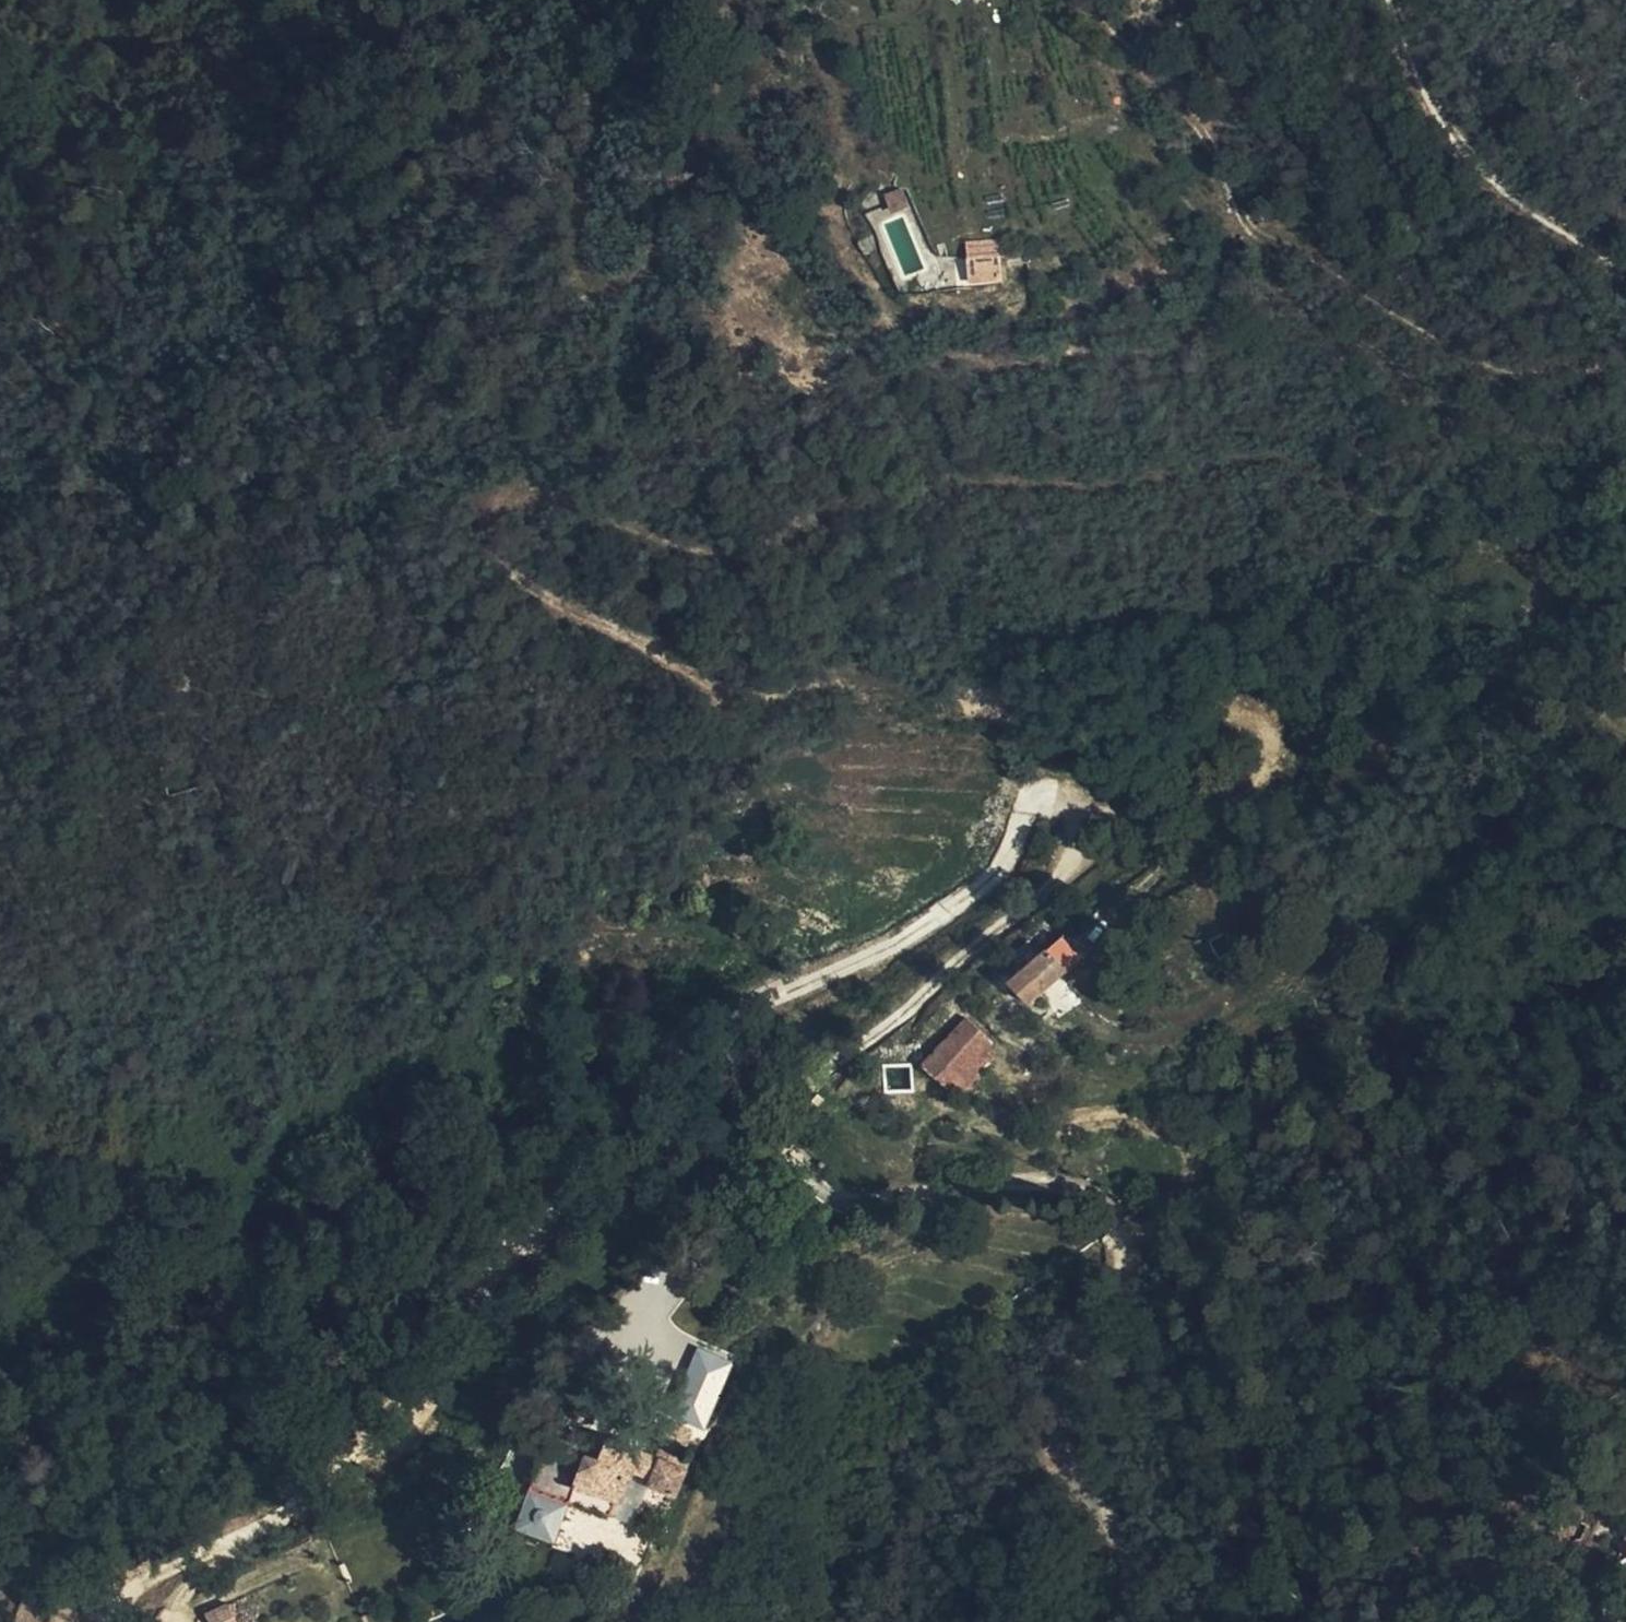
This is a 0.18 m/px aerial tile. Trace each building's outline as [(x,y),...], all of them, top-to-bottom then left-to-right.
[(1000,281),(996,239),(964,242),(967,284),(1000,281)] [(1035,1002),(1094,957),(1077,935),(1053,954),(1027,974),(1020,980),(1035,1002)] [(1015,956),(1027,974),(1053,954),(1042,938),(1015,956)] [(999,1033),(976,1013),(932,1064),(965,1093),(1002,1050),(993,1041),(999,1033)] [(689,1456),(699,1422),(679,1417),(671,1441),(669,1450),(689,1456)] [(615,1440),(555,1421),(550,1439),(610,1457),(615,1440)] [(683,1489),(692,1462),(615,1440),(610,1457),(550,1439),(535,1490),(575,1501),(580,1485),(622,1495),(631,1465),(659,1472),(657,1483),(683,1489)] [(617,1512),(622,1495),(580,1485),(575,1501),(617,1512)] [(528,1488),(513,1530),(553,1544),(568,1502),(528,1488)] [(210,1612),(216,1621),(245,1621),(234,1600),(210,1612)]
